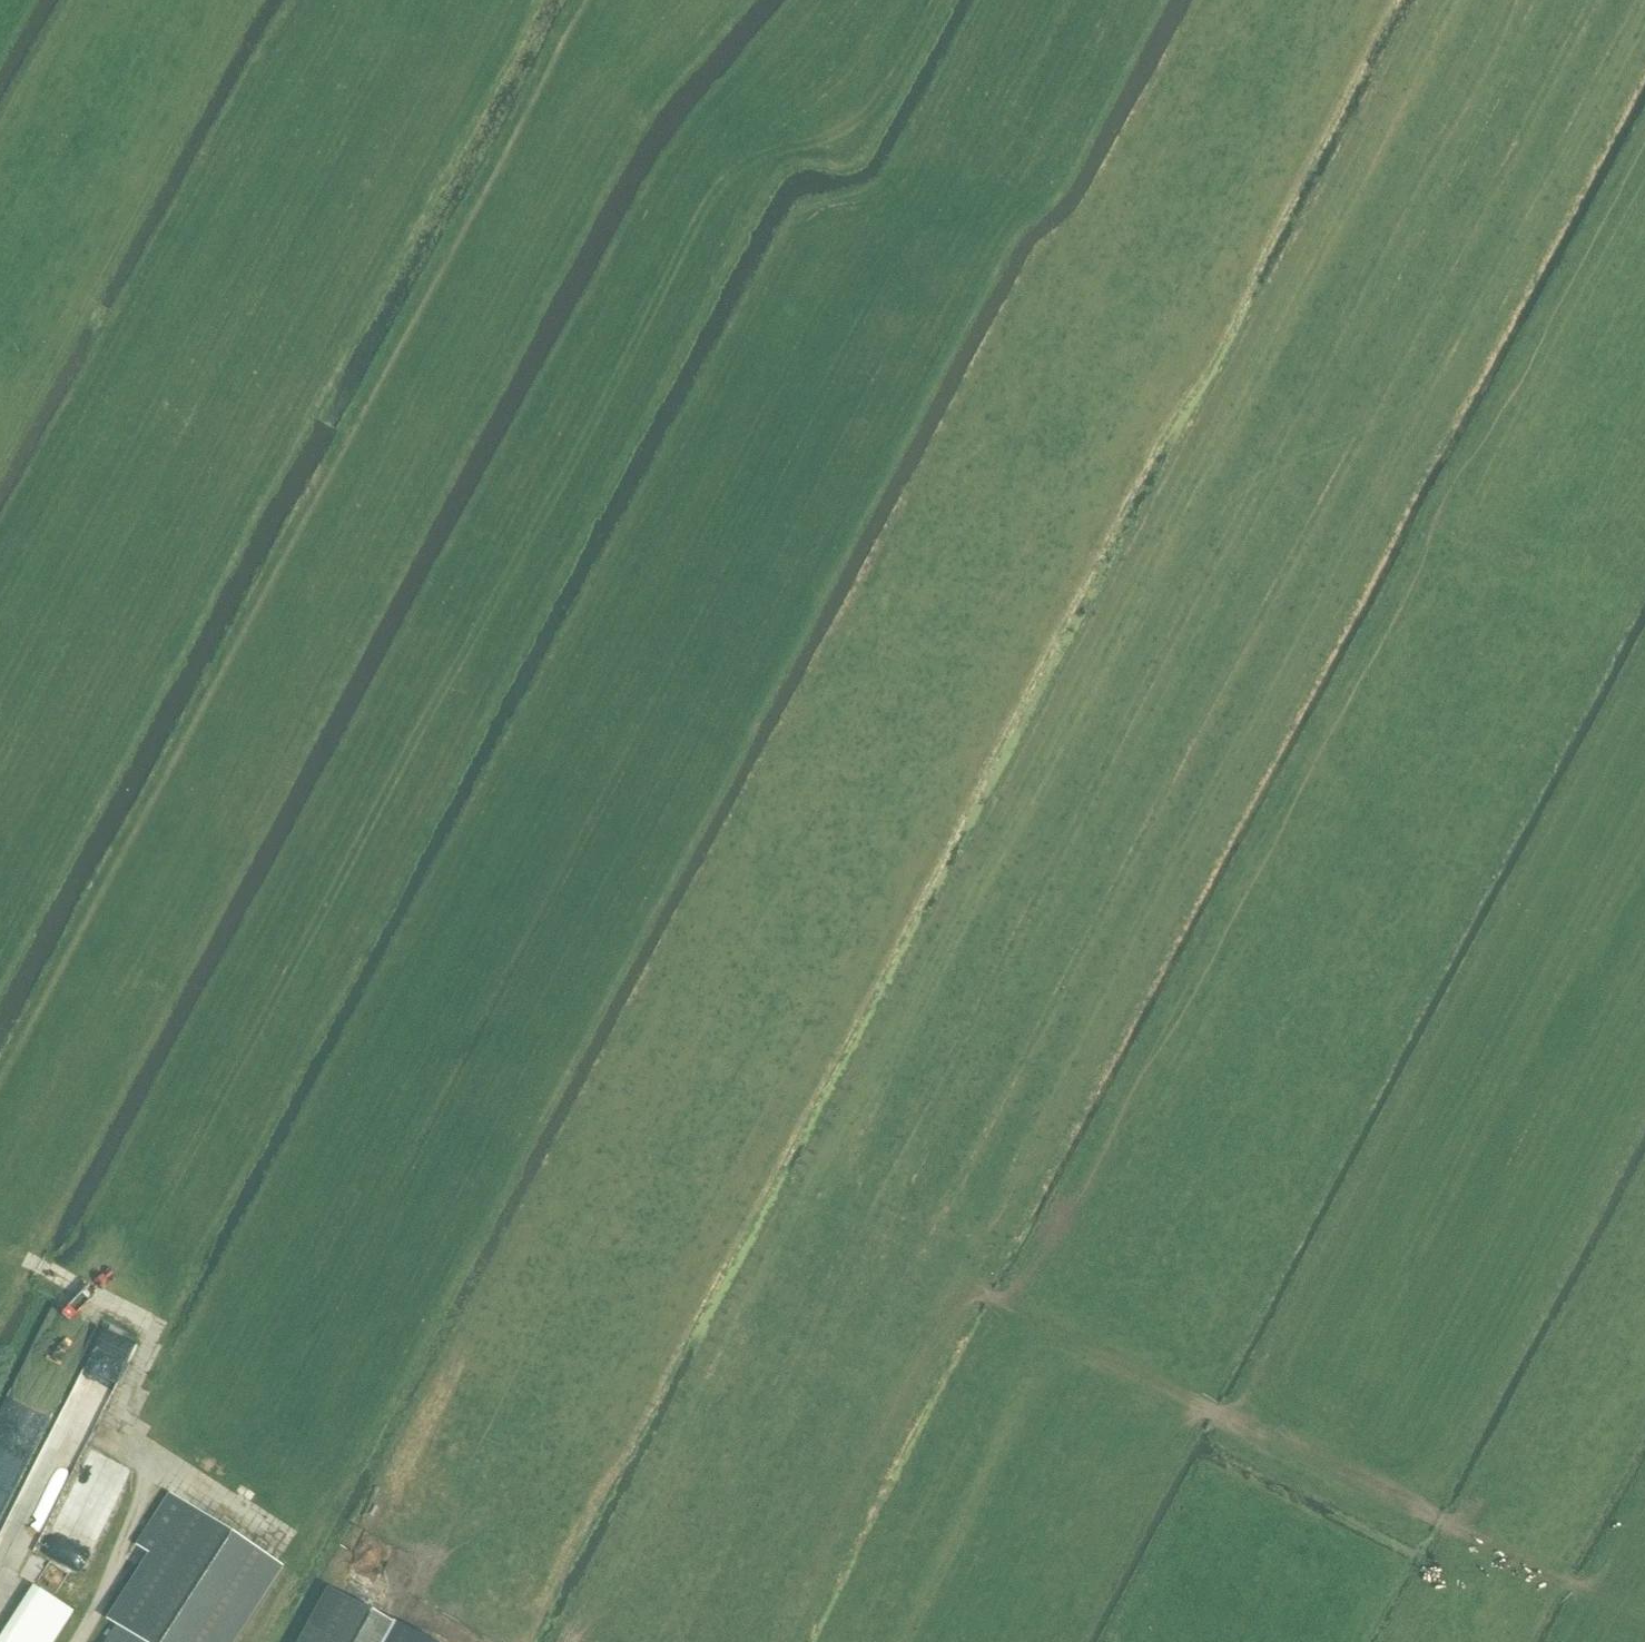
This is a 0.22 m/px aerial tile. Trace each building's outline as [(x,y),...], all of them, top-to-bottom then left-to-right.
[(108,1641),(229,1641),(280,1565),(170,1494),(137,1545),(154,1556),(112,1622),(118,1626),(108,1641)] [(304,1641),(427,1641),(392,1623),(333,1590),(304,1641)]
